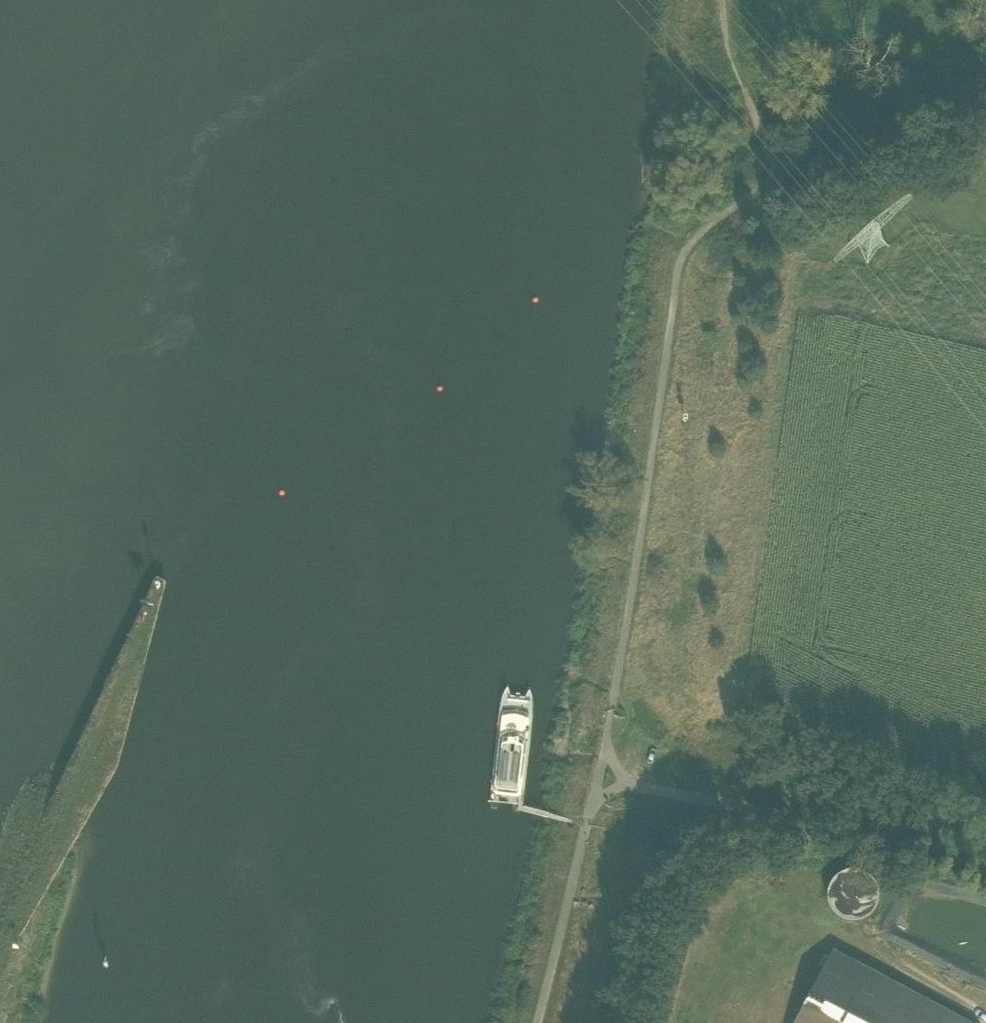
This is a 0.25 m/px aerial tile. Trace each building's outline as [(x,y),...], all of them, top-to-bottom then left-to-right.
[(794,1022),(973,1022),(834,949),(794,1022)]
